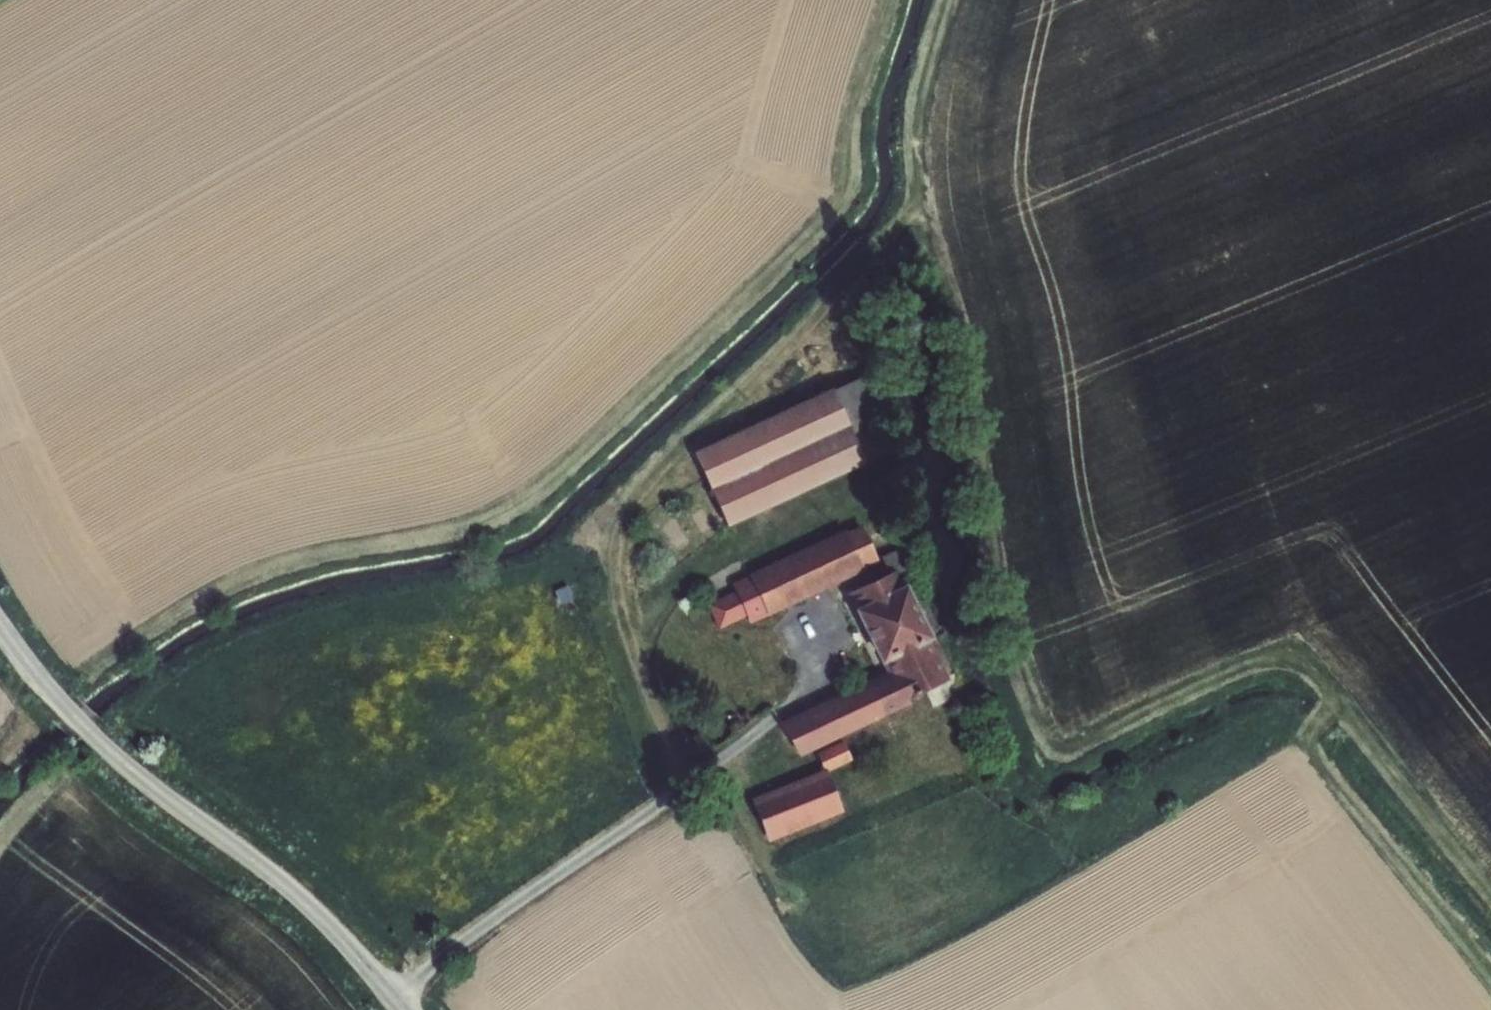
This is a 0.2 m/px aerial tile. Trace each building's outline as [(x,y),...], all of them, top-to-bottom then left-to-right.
[(694,455),(727,527),(892,450),(859,379),(832,392),(694,455)] [(737,593),(709,606),(719,628),(748,615),(750,620),(875,561),(860,529),(735,589),(737,593)] [(904,547),(881,558),(889,577),(854,594),(863,610),(860,612),(887,660),(890,658),(899,674),(787,727),(799,753),(898,707),(897,704),(945,681),(925,641),(929,639),(904,589),(900,591),(893,576),(913,567),(904,547)] [(817,756),(825,772),(852,760),(844,743),(817,756)] [(755,806),(767,836),(839,807),(827,778),(755,806)]
